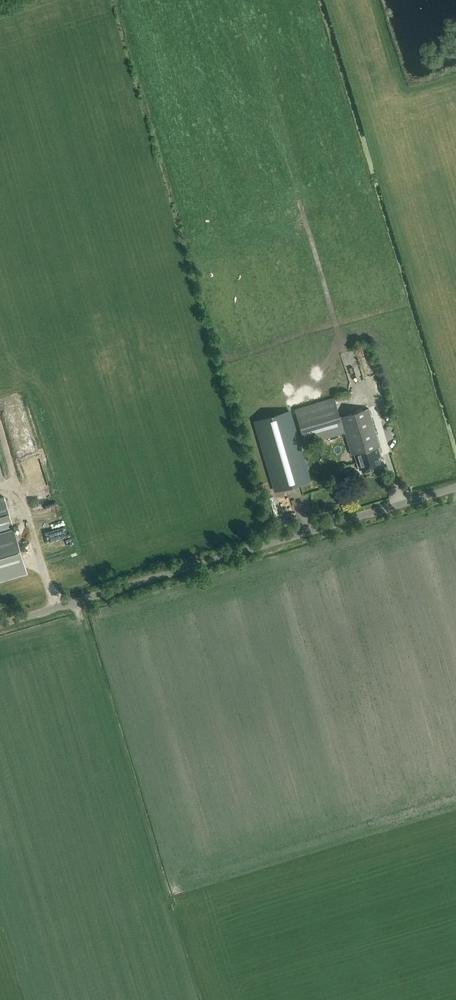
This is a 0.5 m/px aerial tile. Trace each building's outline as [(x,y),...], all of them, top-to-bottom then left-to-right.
[(344,432),(333,396),(293,408),(304,444),(344,432)] [(27,444),(33,442),(24,405),(8,409),(17,446),(18,450),(28,447),(27,444)] [(368,408),(340,416),(352,455),(355,454),(357,462),(359,461),(363,472),(381,467),(378,457),(381,456),(378,447),(380,446),(368,408)] [(306,462),(291,410),(255,420),(275,490),(300,483),(299,480),(307,478),(303,463),(306,462)] [(27,572),(5,498),(0,500),(0,581),(27,572)]
